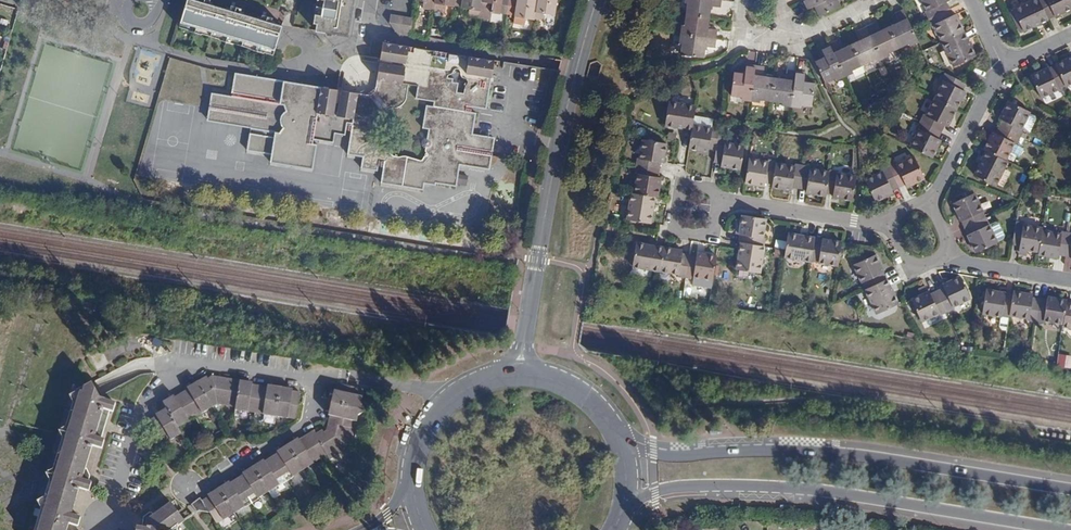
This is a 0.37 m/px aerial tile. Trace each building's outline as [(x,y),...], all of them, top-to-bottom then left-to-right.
[(180,22),(275,50),(282,25),(271,22),(273,18),(262,15),(261,19),(240,13),(242,8),(231,5),(230,10),(209,4),(210,0),(199,0),(198,1),(197,0),(187,0),(180,22)] [(313,23),(317,23),(316,30),(315,31),(348,36),(349,29),(351,20),(336,17),(337,8),(347,9),(348,3),(353,4),(354,0),(317,0),(313,23)] [(434,10),(435,0),(416,0),(423,1),(422,8),(434,10)] [(434,10),(445,12),(446,5),(454,6),(454,5),(455,0),(435,0),(434,10)] [(454,5),(461,6),(461,7),(469,9),(468,16),(479,17),(482,0),(455,0),(454,5)] [(479,17),(490,19),(492,12),(500,14),(500,13),(507,14),(510,0),(482,0),(479,17)] [(534,19),(534,18),(537,0),(510,0),(507,14),(515,15),(514,23),(525,25),(526,18),(534,19)] [(534,18),(545,20),(546,13),(555,14),(557,0),(537,0),(534,18)] [(685,2),(687,3),(686,14),(709,17),(711,6),(720,7),(721,0),(685,0),(685,2)] [(802,1),(806,10),(814,6),(819,16),(841,6),(838,0),(805,0),(802,1)] [(948,0),(922,0),(927,11),(926,11),(929,18),(950,9),(946,2),(949,0),(948,0)] [(1048,19),(1039,0),(1033,0),(1013,9),(1023,31),(1035,25),(1048,19)] [(1048,19),(1070,8),(1070,4),(1069,0),(1039,0),(1048,19)] [(911,27),(913,26),(905,8),(903,9),(911,27)] [(888,26),(899,48),(909,43),(910,45),(918,41),(911,27),(903,9),(895,13),(899,22),(888,26)] [(953,15),(950,9),(929,18),(932,25),(934,24),(942,42),(964,32),(955,14),(953,15)] [(389,22),(396,32),(402,33),(404,17),(390,14),(389,22)] [(680,34),(716,39),(717,29),(708,28),(709,17),(686,14),(684,25),(682,25),(680,34)] [(402,33),(410,34),(413,18),(412,18),(404,17),(402,33)] [(874,23),(866,27),(881,59),(890,55),(889,53),(899,48),(888,26),(878,31),(874,23)] [(911,27),(918,41),(920,41),(913,26),(911,27)] [(862,39),(852,44),(862,65),(872,60),(873,63),(881,59),(866,27),(858,30),(862,39)] [(975,56),(964,32),(942,42),(954,66),(975,56)] [(680,54),(704,57),(705,46),(715,48),(716,39),(680,34),(679,43),(682,43),(680,54)] [(838,40),(829,44),(844,76),(853,72),(852,70),(862,65),(852,44),(842,49),(838,40)] [(815,61),(825,83),(835,78),(836,80),(844,76),(829,44),(822,48),(821,48),(825,56),(815,61)] [(354,118),(336,116),(341,90),(338,89),(334,115),(316,112),(321,86),(235,72),(231,93),(232,93),(231,98),(280,106),(281,104),(284,104),(286,110),(285,111),(283,112),(282,114),(281,116),(280,118),(280,120),(281,123),(281,124),(282,126),(283,127),(280,132),(250,128),(250,129),(266,131),(265,135),(250,133),(247,150),(271,154),(270,162),(313,169),(317,144),(313,143),(313,139),(333,142),(335,133),(345,135),(346,130),(351,131),(347,154),(363,157),(361,168),(377,171),(378,166),(383,167),(381,183),(423,190),(424,183),(436,185),(436,183),(456,186),(460,163),(490,168),(492,156),(492,154),(495,139),(473,135),(476,113),(471,112),(472,107),(486,109),(491,77),(466,73),(469,56),(409,46),(406,63),(380,59),(380,62),(405,66),(403,84),(377,79),(377,80),(376,87),(374,95),(366,94),(359,93),(358,93),(354,118)] [(494,61),(494,60),(469,56),(466,73),(491,77),(494,61)] [(1055,64),(1065,86),(1070,83),(1070,57),(1055,64)] [(742,99),(751,101),(756,65),(746,64),(745,73),(734,72),(731,95),(742,97),(742,99)] [(1065,86),(1055,64),(1030,76),(1041,98),(1065,86)] [(756,65),(751,101),(760,102),(760,99),(771,101),(774,77),(763,76),(765,66),(756,65)] [(774,77),(771,101),(782,102),(782,105),(791,106),(796,71),(787,70),(786,79),(774,77)] [(796,71),(791,106),(800,108),(800,105),(812,106),(815,83),(804,81),(805,72),(796,71)] [(962,90),(966,83),(965,83),(945,73),(941,79),(944,80),(935,98),(956,109),(965,91),(962,90)] [(956,109),(935,98),(926,116),(924,114),(920,121),(941,132),(945,125),(947,126),(956,109)] [(1003,120),(999,127),(1019,137),(1022,130),(1021,129),(1030,111),(1009,101),(1000,118),(1003,120)] [(675,127),(692,130),(693,125),(694,116),(696,106),(669,102),(665,125),(675,127)] [(712,126),(713,119),(694,116),(693,125),(712,128),(712,126)] [(941,132),(920,121),(917,128),(919,129),(910,147),(931,157),(940,140),(938,139),(941,132)] [(692,130),(689,148),(708,152),(709,148),(716,150),(718,139),(720,127),(712,126),(712,128),(693,125),(692,130)] [(984,149),(986,151),(1005,160),(1009,152),(1013,144),(1015,145),(1019,137),(999,127),(996,133),(993,132),(984,149)] [(427,139),(427,137),(425,137),(423,139),(422,142),(422,144),(424,147),(425,148),(426,146),(427,147),(429,146),(430,146),(431,144),(431,142),(431,141),(429,139),(428,139),(427,139)] [(637,166),(658,170),(659,162),(663,163),(666,143),(643,139),(640,158),(638,158),(637,166)] [(721,167),(740,170),(744,145),(725,142),(725,140),(718,139),(716,150),(714,162),(721,163),(721,167)] [(1015,145),(1013,144),(1009,152),(1018,157),(1022,148),(1015,145)] [(995,185),(1007,161),(1005,160),(986,151),(974,175),(995,185)] [(895,162),(888,166),(899,187),(905,184),(906,186),(924,178),(914,156),(896,165),(895,162)] [(773,183),(776,163),(776,161),(768,160),(768,162),(749,159),(745,182),(765,186),(765,182),(773,183)] [(799,188),(803,166),(795,164),(795,166),(776,163),(773,183),(772,187),(791,190),(792,187),(799,188)] [(634,193),(654,196),(657,197),(657,196),(660,177),(657,176),(658,170),(637,166),(636,174),(637,174),(634,193)] [(810,167),(803,166),(799,188),(806,189),(805,192),(826,196),(826,192),(829,172),(810,169),(810,167)] [(899,187),(888,166),(882,169),(883,171),(865,180),(875,201),(893,193),(892,190),(899,187)] [(852,200),(856,176),(836,173),(837,171),(832,170),(830,170),(829,172),(826,192),(833,194),(832,197),(852,200)] [(631,193),(627,219),(650,223),(654,196),(634,193),(631,193)] [(958,214),(964,228),(986,218),(974,193),(953,203),(958,214)] [(741,242),(763,246),(764,238),(763,237),(766,219),(742,215),(739,234),(743,235),(742,242),(741,242)] [(986,218),(964,228),(968,236),(976,252),(997,242),(986,218)] [(1016,222),(1012,244),(1020,245),(1019,248),(1039,251),(1042,231),(1042,228),(1024,225),(1024,223),(1016,222)] [(1039,251),(1038,254),(1058,258),(1058,254),(1065,255),(1069,233),(1061,232),(1061,234),(1042,231),(1039,251)] [(784,257),(811,261),(815,238),(788,233),(786,249),(784,257)] [(815,238),(811,261),(838,265),(841,246),(842,242),(815,238)] [(736,269),(760,273),(764,246),(763,246),(741,242),(736,269)] [(632,266),(659,270),(663,247),(636,243),(632,266)] [(682,254),(682,252),(683,250),(663,247),(659,270),(678,273),(678,275),(686,277),(689,255),(682,254)] [(696,256),(689,255),(686,277),(694,278),(694,276),(713,279),(717,256),(697,253),(696,256)] [(854,264),(865,289),(887,279),(875,254),(854,264)] [(937,291),(947,311),(953,308),(952,306),(970,297),(960,276),(942,285),(944,288),(938,290),(937,291)] [(887,279),(865,289),(877,314),(898,304),(887,279)] [(1002,315),(1009,316),(1010,315),(1013,295),(1005,294),(1005,293),(986,289),(982,313),(1002,316),(1002,315)] [(939,314),(947,311),(937,291),(931,294),(929,291),(911,299),(921,321),(939,313),(939,314)] [(1028,320),(1036,321),(1040,299),(1032,298),(1033,294),(1013,291),(1013,295),(1010,315),(1028,318),(1028,320)] [(1040,299),(1036,321),(1043,322),(1044,320),(1063,324),(1066,303),(1067,300),(1047,297),(1046,300),(1040,299)] [(1063,326),(1070,328),(1070,303),(1066,303),(1063,324),(1063,326)] [(109,364),(101,347),(88,353),(97,370),(109,364)] [(198,381),(214,406),(218,404),(235,407),(240,381),(212,376),(208,379),(207,376),(198,381)] [(182,393),(195,417),(196,417),(213,406),(214,406),(198,381),(190,386),(191,388),(188,389),(182,393)] [(240,381),(235,407),(236,407),(235,409),(236,409),(248,411),(255,412),(260,386),(252,385),(250,384),(250,382),(240,381)] [(77,390),(62,441),(50,480),(35,529),(66,529),(69,523),(78,526),(81,518),(71,515),(74,506),(74,505),(80,488),(89,491),(92,483),(89,482),(90,475),(87,468),(86,468),(92,445),(102,449),(105,440),(101,439),(110,411),(113,412),(116,404),(106,400),(106,399),(100,398),(91,382),(87,385),(86,385),(77,390)] [(331,402),(360,409),(361,402),(364,390),(364,389),(338,383),(336,391),(335,393),(333,393),(331,402)] [(260,386),(255,412),(256,412),(263,414),(275,416),(276,416),(280,387),(270,385),(270,388),(267,387),(260,386)] [(280,387),(276,416),(288,418),(296,419),(300,392),(292,391),(290,391),(290,389),(280,387)] [(167,408),(178,427),(195,417),(182,393),(175,397),(173,398),(172,397),(163,402),(167,408)] [(355,428),(360,409),(331,402),(329,412),(331,412),(330,415),(329,423),(355,428)] [(160,415),(157,416),(150,420),(164,443),(171,439),(171,440),(181,433),(182,433),(178,427),(167,408),(159,413),(160,415)] [(355,429),(355,428),(329,423),(327,430),(324,432),(323,430),(316,433),(314,430),(306,435),(321,458),(327,454),(330,459),(350,447),(354,429),(355,429)] [(321,458),(306,435),(299,440),(297,441),(296,439),(288,445),(304,469),(321,458)] [(293,476),(304,469),(288,445),(279,450),(280,451),(278,453),(272,457),(286,480),(293,476)] [(269,491),(286,480),(272,457),(265,461),(263,463),(262,461),(253,466),(269,491)] [(269,491),(253,466),(245,472),(246,473),(244,475),(237,479),(251,502),(258,498),(269,491)] [(235,513),(251,502),(237,479),(230,483),(228,485),(227,483),(219,488),(235,513)] [(234,513),(235,513),(219,488),(210,493),(212,495),(209,496),(203,501),(210,512),(217,524),(234,513)] [(210,513),(210,512),(203,501),(202,500),(200,497),(191,504),(197,512),(199,511),(210,513)] [(178,526),(185,521),(171,502),(154,515),(152,512),(150,512),(144,516),(142,528),(137,527),(136,529),(178,529),(178,526)]
